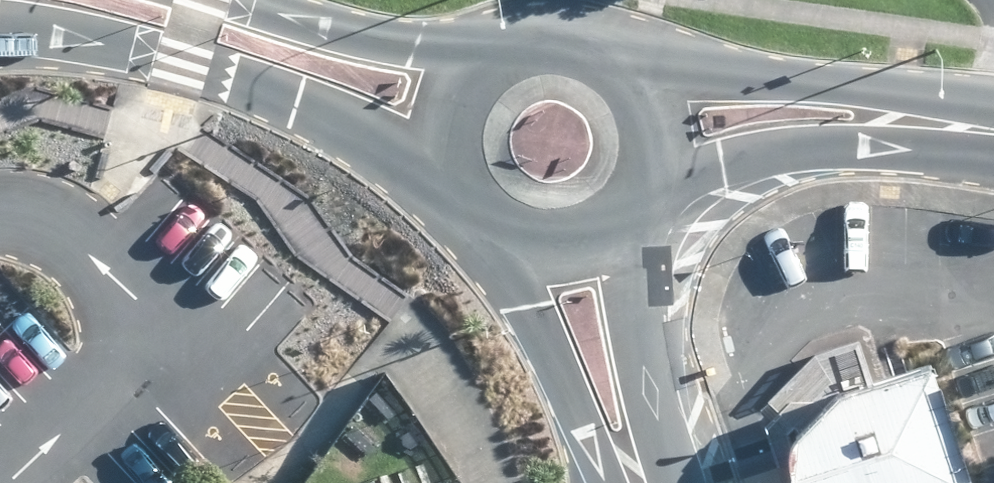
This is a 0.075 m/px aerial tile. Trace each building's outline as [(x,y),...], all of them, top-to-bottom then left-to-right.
[(799,482),(970,482),(976,481),(936,362),(909,370),(838,394),(806,429),(788,450),(799,482)]
